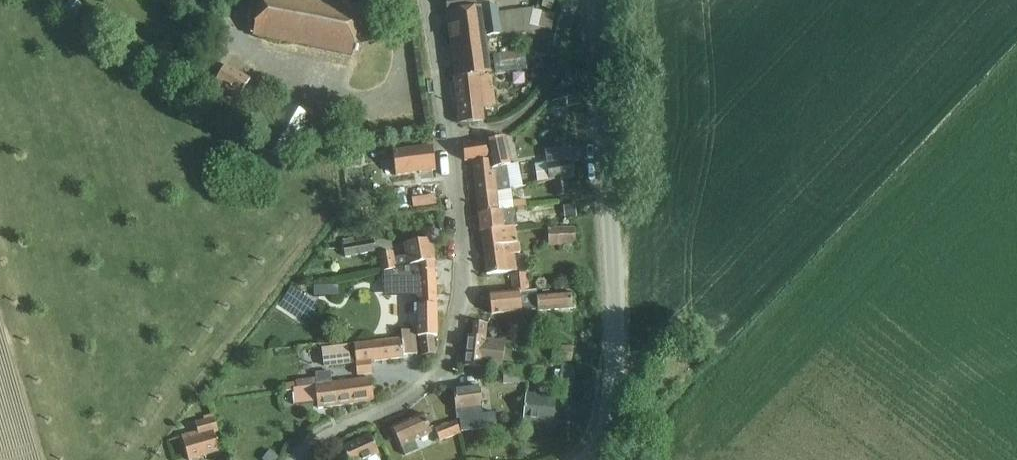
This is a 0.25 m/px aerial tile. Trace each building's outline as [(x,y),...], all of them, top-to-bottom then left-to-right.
[(60,16),(72,23),(82,6),(72,0),(69,0),(60,16)] [(361,9),(317,0),(260,0),(253,36),(351,56),(361,9)] [(472,8),(471,0),(445,0),(446,12),(472,8)] [(553,0),(545,0),(543,7),(551,9),(553,0)] [(481,8),(481,9),(485,37),(501,35),(497,6),(481,8)] [(476,9),(447,13),(449,27),(450,27),(452,40),(451,40),(456,79),(478,77),(478,76),(482,76),(477,38),(483,37),(480,9),(476,9)] [(542,13),(538,28),(551,31),(554,15),(542,13)] [(494,75),(527,71),(525,50),(492,54),(494,75)] [(216,81),(212,88),(235,103),(239,96),(249,80),(225,66),(216,81)] [(478,77),(456,79),(461,125),(483,122),(478,77)] [(558,88),(551,105),(564,110),(571,92),(569,92),(559,88),(558,88)] [(284,163),(312,118),(287,103),(259,148),(284,163)] [(504,138),(485,142),(491,170),(493,170),(510,166),(504,138)] [(484,143),(463,145),(465,161),(472,161),(472,163),(486,161),(484,143)] [(431,148),(392,153),(396,178),(434,172),(431,148)] [(572,160),(535,165),(537,183),(549,182),(555,181),(566,179),(575,178),(572,160)] [(486,161),(472,163),(476,195),(496,192),(493,170),(491,170),(490,170),(489,161),(486,161)] [(510,166),(493,170),(496,192),(496,193),(510,191),(523,188),(518,164),(510,166)] [(566,179),(555,181),(557,197),(568,196),(566,179)] [(580,184),(567,185),(569,195),(582,193),(580,184)] [(511,202),(510,191),(496,193),(496,192),(476,195),(478,214),(513,211),(513,209),(526,208),(525,200),(511,202)] [(405,194),(395,195),(396,206),(407,205),(405,194)] [(412,199),(413,210),(436,207),(434,196),(412,199)] [(574,206),(563,207),(565,219),(575,218),(574,206)] [(478,214),(481,233),(517,227),(515,211),(513,211),(478,214)] [(517,228),(517,227),(481,233),(483,249),(517,244),(519,244),(521,244),(522,244),(521,239),(516,240),(515,228),(517,228)] [(549,246),(576,245),(575,228),(548,230),(549,246)] [(406,256),(394,258),(396,268),(408,266),(434,261),(435,261),(431,239),(404,244),(406,256)] [(346,258),(376,252),(374,240),(343,246),(346,258)] [(516,272),(514,254),(520,254),(519,245),(521,244),(519,244),(517,244),(483,249),(486,276),(508,273),(516,272)] [(393,253),(379,255),(382,272),(386,271),(396,270),(396,268),(394,258),(393,253)] [(396,270),(386,271),(386,298),(419,298),(420,313),(418,313),(418,338),(420,338),(437,336),(437,307),(436,285),(435,278),(435,269),(434,261),(408,266),(396,268),(396,270)] [(513,293),(529,292),(527,274),(511,276),(513,293)] [(365,292),(385,291),(385,278),(364,278),(365,292)] [(338,297),(338,288),(314,288),(314,298),(338,297)] [(529,292),(513,293),(511,294),(510,293),(489,295),(492,315),(538,310),(538,309),(540,309),(540,305),(538,305),(537,297),(536,291),(529,292)] [(538,309),(538,310),(538,312),(573,308),(571,293),(537,297),(538,305),(540,305),(540,309),(538,309)] [(485,342),(487,325),(474,323),(472,336),(468,335),(465,367),(482,368),(483,364),(496,365),(498,343),(485,342)] [(496,326),(487,331),(493,341),(502,336),(496,326)] [(401,332),(402,340),(321,349),(324,368),(355,364),(357,376),(372,374),(370,363),(404,359),(404,356),(417,355),(414,331),(401,332)] [(437,336),(420,338),(422,357),(435,355),(437,336)] [(572,345),(552,344),(551,359),(571,360),(572,345)] [(519,374),(503,374),(503,387),(520,387),(519,374)] [(318,408),(374,401),(371,380),(293,389),(295,407),(317,404),(318,408)] [(479,416),(483,415),(482,407),(483,407),(481,388),(454,391),(457,418),(476,416),(479,416)] [(556,398),(526,394),(522,423),(552,427),(556,398)] [(479,416),(476,416),(476,417),(476,422),(477,430),(496,428),(495,414),(483,415),(479,416)] [(414,441),(431,433),(423,416),(393,429),(406,457),(419,451),(414,441)] [(461,433),(477,430),(476,422),(476,417),(460,419),(461,433)] [(219,432),(215,418),(196,423),(198,432),(183,436),(190,459),(193,459),(220,452),(214,433),(219,432)] [(440,442),(460,434),(456,422),(435,429),(440,442)] [(379,455),(370,436),(342,449),(346,457),(339,459),(367,459),(379,455)]
